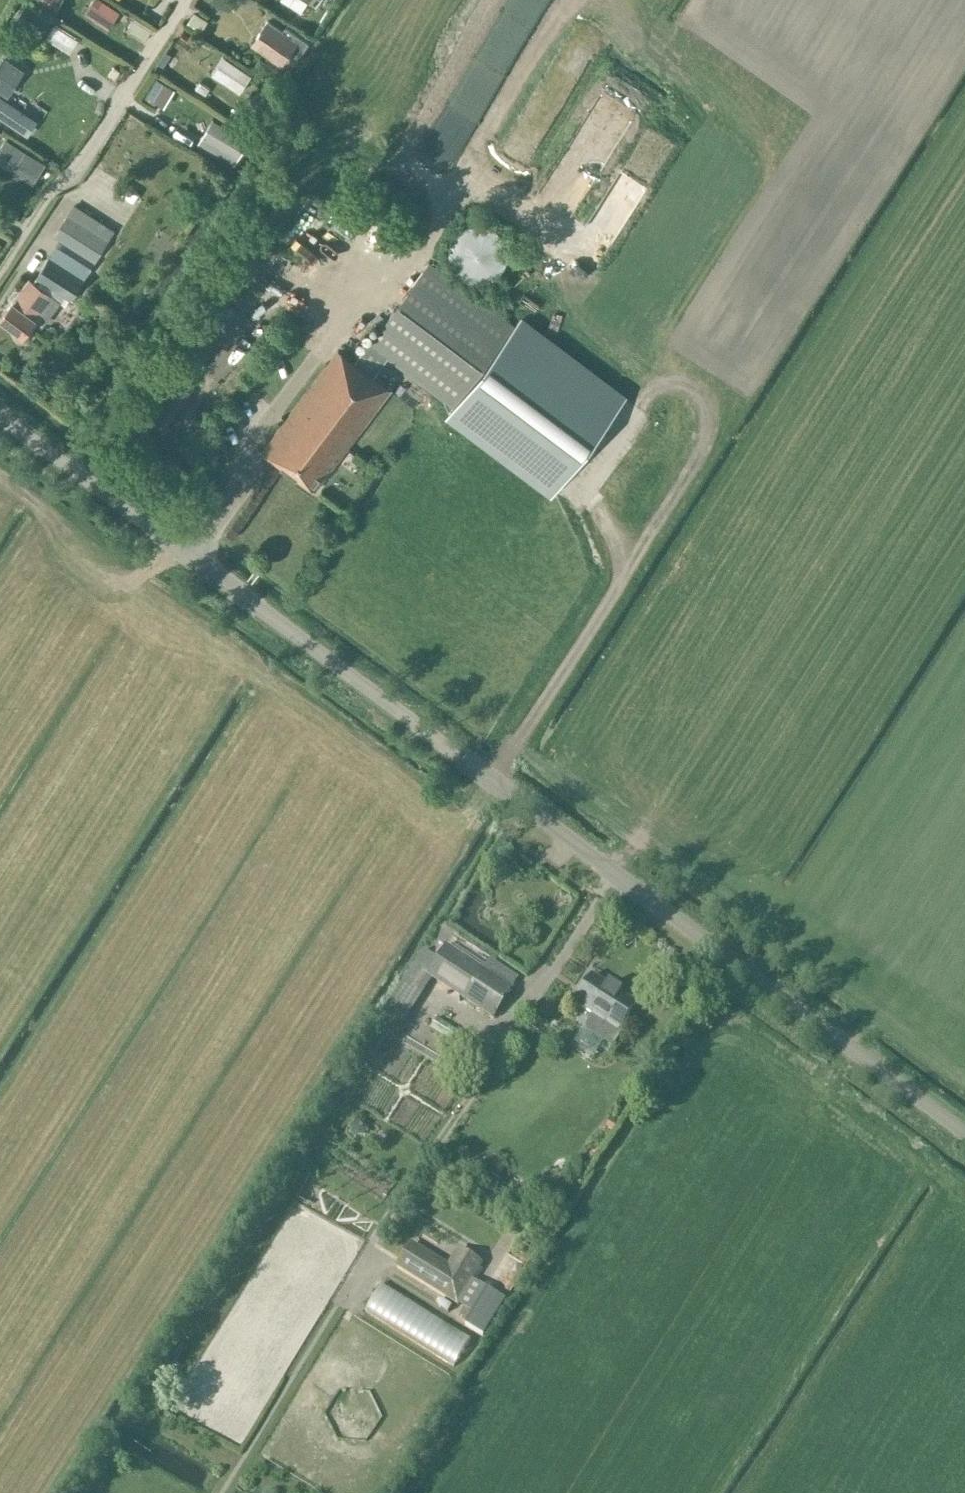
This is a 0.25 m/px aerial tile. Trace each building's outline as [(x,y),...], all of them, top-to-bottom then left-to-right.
[(89,14),(108,27),(120,9),(106,0),(98,0),(89,14)] [(169,0),(151,0),(143,15),(158,22),(169,0)] [(185,19),(201,26),(206,16),(190,8),(185,19)] [(52,22),(33,10),(24,23),(44,36),(52,22)] [(268,56),(281,65),(291,50),(299,56),(308,43),(286,28),(283,32),(267,22),(257,36),(274,48),(268,56)] [(218,50),(212,61),(243,81),(250,71),(218,50)] [(5,57),(0,65),(0,91),(7,96),(25,70),(5,57)] [(151,78),(146,98),(161,102),(166,81),(151,78)] [(609,81),(597,93),(608,103),(620,91),(609,81)] [(0,97),(0,117),(24,133),(34,119),(0,97)] [(185,98),(176,112),(205,131),(214,117),(185,98)] [(9,157),(5,164),(35,178),(45,157),(3,138),(0,145),(0,153),(9,157)] [(29,278),(0,318),(23,334),(51,295),(65,304),(69,297),(70,298),(83,277),(84,278),(113,230),(74,204),(54,236),(60,240),(36,277),(40,279),(37,284),(29,278)] [(507,261),(509,252),(507,243),(503,235),(496,228),(488,224),(479,223),(470,224),(462,228),(456,235),(451,243),(450,252),(451,261),(456,269),(462,276),(470,280),(479,281),(488,280),(496,276),(503,269),(507,261)] [(515,327),(430,263),(356,362),(339,349),(264,450),(316,489),(392,388),(375,376),(390,357),(456,406),(449,416),(553,493),(627,393),(523,316),(515,327)] [(228,418),(223,414),(219,419),(224,423),(228,418)] [(493,1018),(513,988),(484,969),(483,969),(489,959),(453,935),(445,947),(432,966),(421,958),(419,956),(402,982),(404,983),(418,993),(421,995),(433,978),(493,1018)] [(576,1004),(592,1014),(585,1026),(586,1032),(612,1048),(623,1031),(621,1030),(638,1004),(594,976),(576,1004)] [(264,1250),(250,1280),(253,1281),(282,1280),(290,1264),(291,1305),(300,1309),(301,1322),(299,1326),(300,1354),(337,1270),(337,1279),(348,1256),(348,1264),(360,1238),(299,1211),(289,1233),(279,1233),(276,1240),(277,1265),(277,1266),(268,1262),(274,1249),(264,1250)] [(447,1264),(410,1241),(394,1267),(457,1305),(483,1263),(457,1247),(447,1264)] [(376,1284),(363,1311),(401,1329),(414,1302),(376,1284)]
